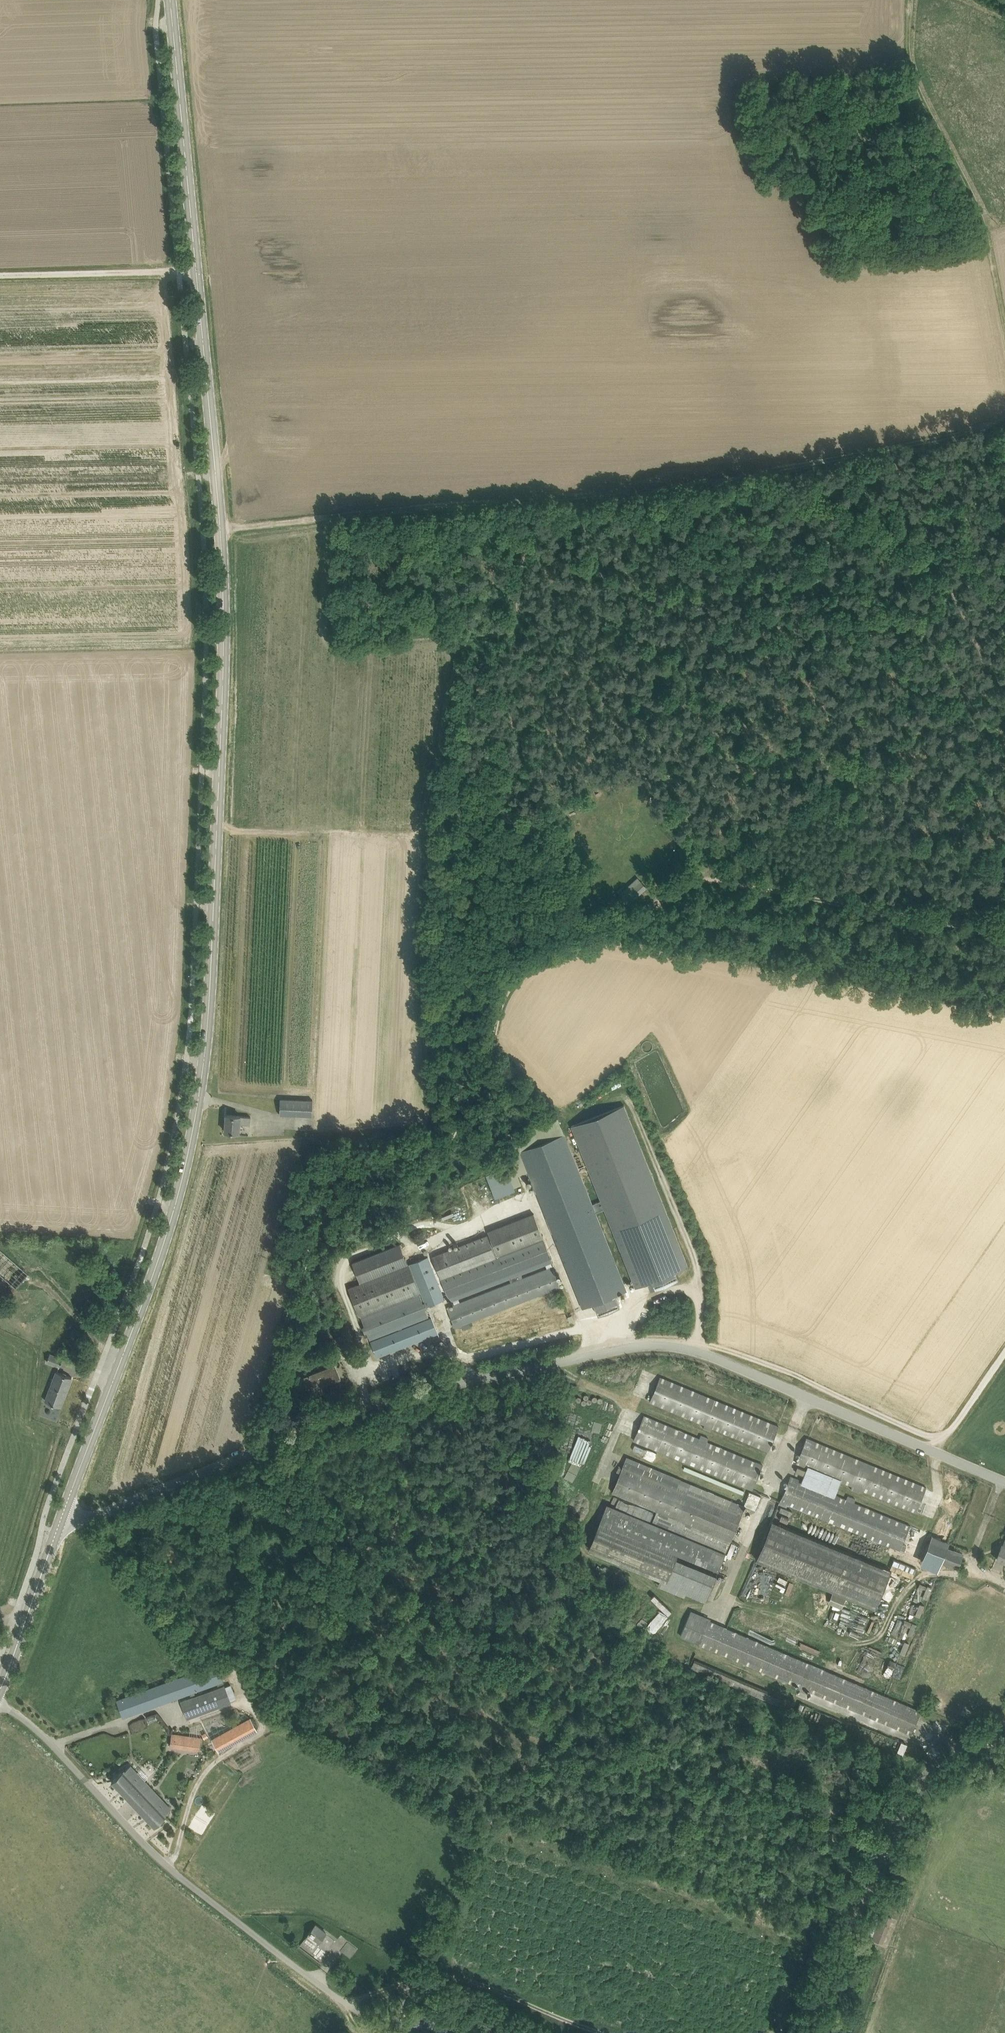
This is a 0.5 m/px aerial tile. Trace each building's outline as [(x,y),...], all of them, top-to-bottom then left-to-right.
[(647,888),(638,878),(620,894),(629,905),(647,888)] [(280,1115),(312,1116),(313,1099),(281,1099),(280,1115)] [(601,1200),(592,1204),(595,1212),(605,1209),(636,1287),(648,1282),(651,1289),(679,1278),(676,1271),(688,1266),(624,1104),(571,1125),(601,1200)] [(251,1116),(242,1115),(226,1114),(225,1131),(241,1132),(241,1124),(250,1124),(251,1116)] [(521,1151),(583,1308),(594,1304),(599,1315),(620,1306),(616,1295),(626,1291),(595,1212),(592,1204),(564,1133),(521,1151)] [(487,1172),(495,1196),(516,1190),(508,1166),(487,1172)] [(458,1327),(461,1326),(460,1325),(467,1322),(468,1322),(560,1286),(552,1265),(551,1263),(553,1262),(534,1212),(488,1230),(497,1255),(496,1255),(487,1235),(432,1255),(450,1301),(453,1300),(455,1303),(447,1306),(455,1327),(458,1326),(458,1327)] [(348,1287),(361,1317),(420,1294),(425,1307),(446,1299),(429,1255),(408,1263),(400,1243),(352,1261),(360,1282),(348,1287)] [(429,1316),(425,1307),(420,1294),(361,1317),(370,1340),(429,1316)] [(377,1356),(438,1333),(432,1316),(371,1340),(377,1356)] [(334,1337),(339,1351),(347,1348),(342,1335),(334,1337)] [(64,1358),(50,1353),(47,1361),(61,1366),(64,1358)] [(302,1377),(306,1385),(310,1384),(314,1395),(323,1392),(320,1383),(324,1381),(325,1384),(341,1378),(335,1363),(302,1377)] [(45,1400),(61,1406),(72,1377),(56,1371),(45,1400)] [(769,1452),(779,1426),(776,1425),(661,1377),(660,1377),(650,1401),(705,1425),(703,1428),(711,1431),(713,1428),(769,1452)] [(633,1440),(753,1489),(753,1488),(763,1465),(707,1441),(709,1438),(701,1435),(700,1438),(644,1415),(633,1440)] [(584,1465),(592,1439),(577,1435),(569,1461),(584,1465)] [(860,1489),(916,1512),(927,1487),(926,1487),(807,1438),(807,1437),(796,1463),(852,1486),(851,1489),(859,1492),(860,1489)] [(725,1555),(746,1506),(665,1472),(661,1482),(623,1466),(612,1492),(632,1500),(657,1510),(652,1523),(680,1536),(725,1555)] [(798,1466),(796,1471),(804,1474),(806,1470),(798,1466)] [(834,1481),(811,1470),(807,1481),(830,1492),(834,1481)] [(786,1508),(788,1504),(900,1551),(910,1525),(854,1502),(855,1499),(848,1495),(846,1499),(791,1475),(779,1504),(786,1508)] [(750,1491),(744,1505),(755,1509),(761,1496),(750,1491)] [(717,1575),(676,1558),(678,1553),(600,1521),(589,1549),(661,1579),(658,1586),(685,1597),(687,1594),(706,1602),(717,1575)] [(756,1558),(847,1596),(876,1608),(891,1570),(772,1521),(756,1558)] [(930,1539),(924,1555),(941,1562),(947,1546),(930,1539)] [(961,1566),(965,1553),(947,1547),(943,1559),(961,1566)] [(896,1552),(894,1556),(917,1566),(919,1561),(896,1552)] [(719,1574),(721,1569),(680,1554),(678,1559),(719,1574)] [(778,1580),(785,1584),(788,1580),(780,1576),(778,1580)] [(915,1600),(920,1601),(921,1596),(929,1597),(930,1585),(917,1583),(915,1600)] [(833,1591),(828,1602),(842,1608),(846,1597),(833,1591)] [(672,1611),(655,1594),(651,1598),(668,1615),(672,1611)] [(907,1614),(920,1618),(924,1605),(911,1602),(907,1614)] [(658,1610),(646,1631),(655,1636),(667,1615),(658,1610)] [(912,1734),(921,1711),(710,1620),(711,1619),(691,1610),(680,1636),(700,1644),(700,1643),(912,1734)] [(899,1630),(912,1635),(917,1623),(904,1618),(899,1630)] [(695,1660),(692,1667),(714,1677),(717,1670),(695,1660)] [(189,1693),(194,1691),(223,1680),(217,1664),(117,1700),(123,1717),(189,1693)] [(225,1685),(195,1695),(194,1691),(189,1693),(191,1697),(181,1700),(187,1718),(232,1702),(225,1685)] [(229,1743),(223,1731),(212,1737),(218,1749),(229,1743)] [(201,1738),(171,1733),(169,1746),(199,1751),(201,1738)] [(898,1751),(904,1754),(908,1743),(902,1741),(898,1751)] [(152,1787),(131,1764),(125,1770),(124,1769),(112,1781),(134,1804),(152,1787)] [(164,1799),(152,1787),(134,1804),(154,1826),(167,1814),(157,1804),(159,1803),(160,1804),(164,1799)] [(883,1943),(892,1918),(882,1914),(872,1939),(883,1943)] [(320,1940),(326,1933),(316,1925),(310,1932),(320,1940)]
